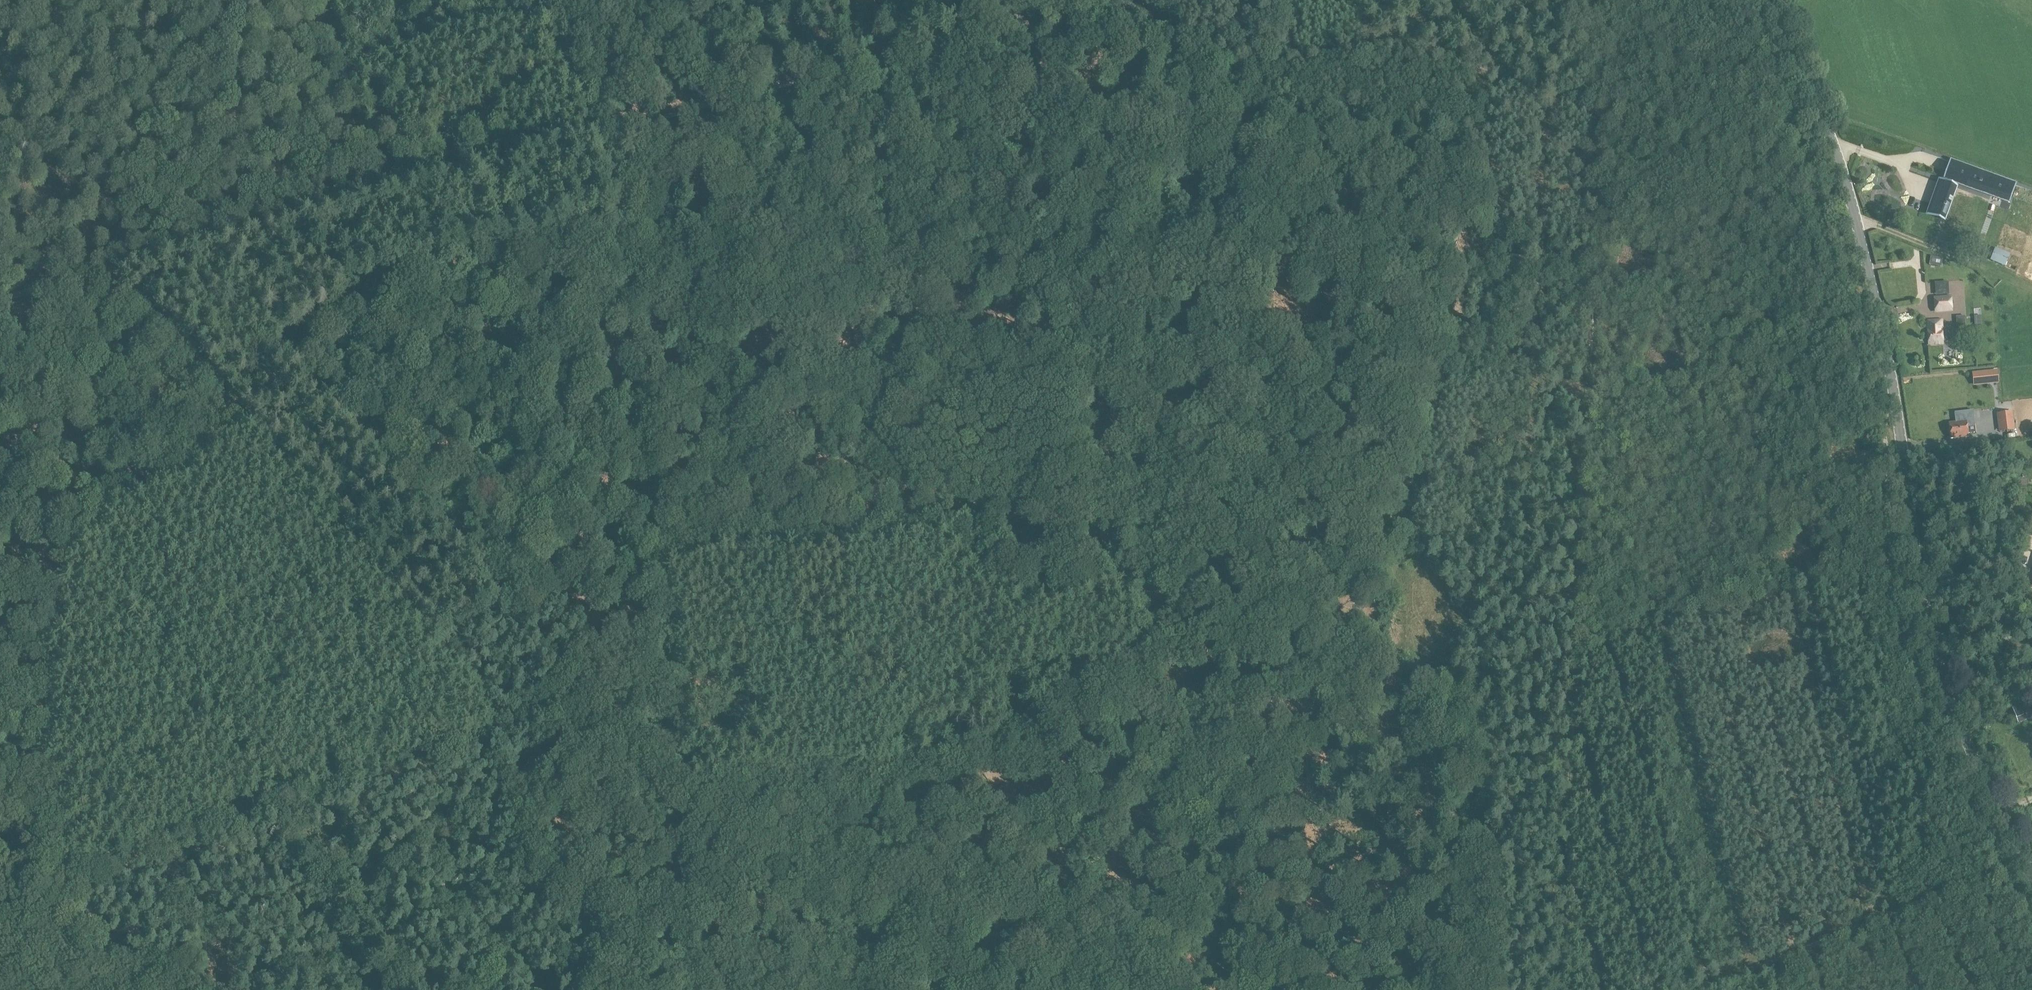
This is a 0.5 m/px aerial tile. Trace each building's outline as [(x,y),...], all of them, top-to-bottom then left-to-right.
[(1940,182),(1929,212),(1943,217),(1943,216),(1941,215),(1953,181),(1971,188),(1974,180),(1987,185),(1984,192),(2009,201),(2014,184),(1952,162),(1944,183),(1940,182)] [(1918,197),(1901,202),(1903,207),(1920,202),(1918,197)] [(1978,219),(1975,207),(1969,208),(1973,221),(1978,219)] [(1943,241),(1944,250),(1958,249),(1957,239),(1943,241)] [(1990,247),(1986,258),(1992,260),(2004,265),(2005,266),(2010,254),(1997,248),(1996,250),(1990,247)] [(1931,256),(1929,265),(1941,267),(1943,258),(1931,256)] [(1951,296),(1935,298),(1936,310),(1952,308),(1951,296)] [(1966,315),(1957,317),(1959,329),(1967,328),(1966,315)] [(1941,320),(1927,321),(1929,345),(1943,343),(1952,343),(1951,328),(1942,329),(1941,320)] [(1998,370),(1972,373),(1973,380),(1998,377),(1998,370)] [(1956,423),(1950,423),(1951,438),(1968,436),(1967,429),(1967,425),(1976,424),(1974,410),(1955,412),(1956,423)] [(2013,412),(1997,414),(2000,432),(2015,431),(2013,412)] [(2004,688),(1998,691),(2002,699),(2008,696),(2004,688)] [(2027,702),(2012,708),(2016,719),(2023,716),(2022,714),(2031,711),(2027,702)]
